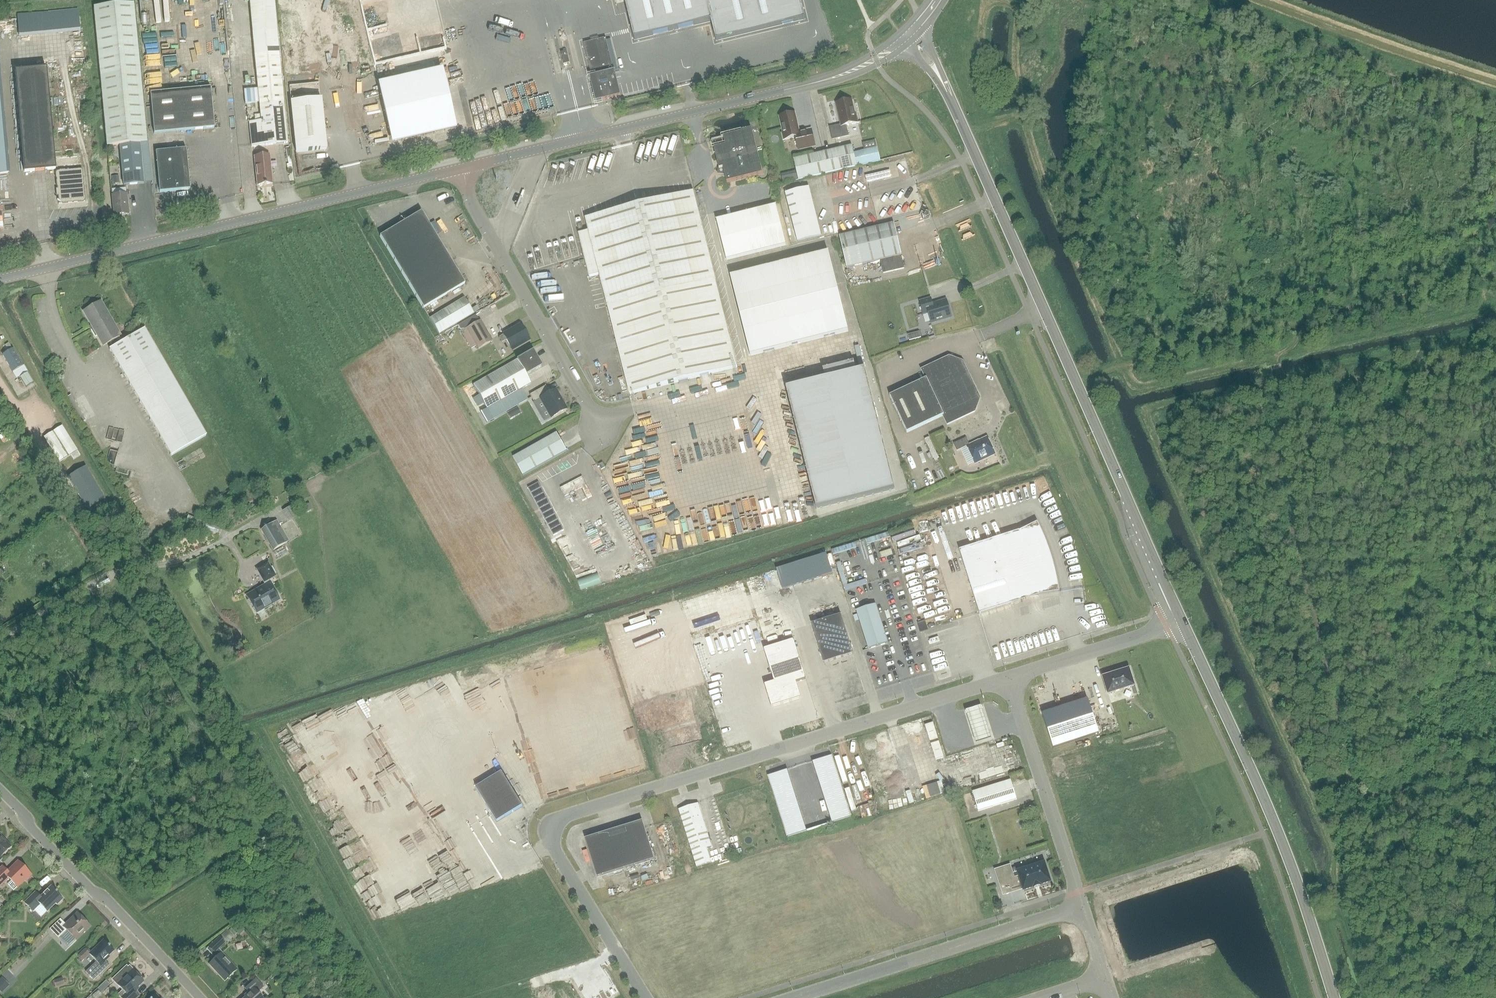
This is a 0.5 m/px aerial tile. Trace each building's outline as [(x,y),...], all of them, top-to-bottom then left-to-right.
[(252,146),(288,143),(275,0),(250,0),(261,120),(249,121),(252,146)] [(635,39),(712,21),(716,41),(805,19),(800,0),(797,0),(791,2),(790,0),(625,0),(635,39)] [(120,146),(124,186),(143,184),(140,144),(147,143),(134,3),(93,7),(107,147),(120,146)] [(82,8),(17,13),(19,32),(84,27),(82,8)] [(607,38),(585,43),(593,76),(590,77),(596,102),(621,96),(607,38)] [(564,64),(570,63),(567,51),(561,52),(564,64)] [(10,172),(0,64),(0,173),(10,172)] [(371,81),(384,143),(449,128),(436,67),(371,81)] [(55,152),(48,83),(47,68),(16,71),(25,171),(79,167),(78,154),(55,156),(55,152)] [(154,134),(214,128),(210,88),(150,94),(154,134)] [(256,89),(243,90),(244,104),(257,103),(256,89)] [(296,153),(327,150),(321,100),(291,103),(296,153)] [(846,125),(859,122),(857,115),(855,115),(852,101),(837,105),(841,124),(829,127),(832,140),(849,136),(846,125)] [(798,148),(815,144),(812,131),(800,134),(795,114),(780,118),(783,132),(781,132),(783,140),(796,137),(798,148)] [(712,140),(719,169),(723,168),(727,183),(763,173),(752,129),(742,131),(742,132),(712,140)] [(852,145),(794,159),(799,179),(880,160),(877,147),(854,152),(852,145)] [(156,152),(160,193),(190,190),(186,149),(156,152)] [(273,185),(270,156),(255,157),(258,186),(273,185)] [(59,204),(85,202),(82,169),(56,171),(59,204)] [(891,176),(889,170),(865,176),(866,182),(891,176)] [(808,187),(785,193),(797,241),(820,236),(816,219),(808,187)] [(608,307),(630,394),(737,367),(715,280),(716,280),(694,191),(586,218),(589,231),(579,233),(590,277),(600,274),(608,307)] [(114,216),(129,214),(127,194),(112,195),(114,216)] [(774,204),(715,218),(725,257),(784,242),(774,204)] [(380,236),(424,309),(465,284),(422,211),(380,236)] [(931,213),(927,213),(924,214),(923,218),(924,222),(928,223),(932,220),(932,216),(931,213)] [(881,260),(884,273),(904,268),(901,255),(902,255),(894,223),(840,236),(847,267),(881,260)] [(828,253),(731,277),(751,356),(848,332),(828,253)] [(439,334),(474,313),(465,298),(430,319),(439,334)] [(931,321),(931,322),(952,315),(947,300),(933,304),(931,298),(920,301),(923,314),(929,312),(931,321)] [(109,350),(171,457),(206,436),(144,329),(122,342),(119,337),(121,336),(101,301),(83,312),(103,347),(110,343),(113,348),(109,350)] [(476,315),(458,325),(461,331),(467,328),(479,321),(476,315)] [(467,328),(461,331),(471,349),(477,345),(479,349),(493,341),(481,320),(479,321),(467,328)] [(509,331),(499,337),(502,342),(506,340),(512,349),(529,339),(521,324),(515,328),(515,327),(508,331),(509,331)] [(919,332),(908,335),(909,341),(919,338),(921,338),(919,332)] [(12,372),(23,366),(13,349),(2,355),(12,372)] [(479,395),(472,399),(477,407),(484,403),(487,408),(531,383),(526,375),(542,366),(533,351),(517,360),(473,385),(479,395)] [(980,397),(963,361),(949,356),(931,365),(922,369),(926,378),(890,395),(907,432),(943,415),(948,424),(957,419),(975,411),(980,397)] [(825,379),(786,389),(817,509),(895,489),(865,369),(856,371),(854,361),(823,369),(825,379)] [(25,374),(18,378),(24,389),(31,384),(25,374)] [(550,393),(546,386),(530,395),(535,402),(541,398),(552,417),(566,409),(555,390),(550,393)] [(74,400),(69,403),(74,412),(79,409),(75,402),(74,402),(74,400)] [(512,410),(507,413),(511,419),(516,416),(512,410)] [(73,460),(79,456),(61,426),(43,437),(59,462),(70,455),(73,460)] [(557,433),(514,457),(524,475),(567,450),(557,433)] [(966,437),(954,443),(957,450),(967,446),(975,462),(994,453),(988,438),(976,443),(975,442),(970,444),(966,437)] [(85,466),(68,477),(88,509),(105,499),(85,466)] [(538,483),(527,489),(553,536),(564,531),(538,483)] [(309,503),(303,506),(307,513),(312,510),(309,503)] [(283,509),(289,519),(296,515),(290,505),(283,509)] [(288,542),(276,521),(260,530),(272,551),(288,542)] [(994,542),(993,540),(959,550),(980,614),(1013,603),(1012,601),(1020,598),(1029,596),(1059,592),(1057,581),(1055,571),(1053,561),(1050,552),(1046,542),(1042,533),(1038,523),(1010,536),(1001,540),(994,542)] [(826,555),(776,570),(782,589),(832,574),(826,555)] [(845,589),(858,586),(857,581),(847,583),(842,561),(838,562),(845,589)] [(268,564),(257,570),(265,585),(246,596),(256,614),(279,600),(268,581),(275,577),(268,564)] [(876,604),(856,611),(868,649),(888,643),(876,604)] [(841,615),(812,624),(824,663),(853,654),(841,615)] [(775,682),(765,685),(772,707),(800,698),(795,682),(805,679),(793,640),(765,649),(775,682)] [(1113,674),(1103,677),(1106,686),(1108,694),(1134,686),(1129,669),(1119,673),(1118,670),(1112,672),(1113,674)] [(615,701),(624,698),(621,687),(612,690),(615,701)] [(1088,700),(1042,714),(1053,749),(1099,734),(1093,717),(1088,700)] [(967,710),(976,742),(992,737),(982,705),(967,710)] [(935,721),(925,724),(935,760),(945,757),(935,721)] [(832,756),(812,762),(815,771),(835,765),(832,756)] [(844,776),(851,774),(845,756),(838,758),(844,776)] [(835,765),(815,771),(818,780),(837,774),(835,765)] [(788,770),(769,776),(771,785),(790,779),(788,770)] [(502,772),(476,788),(497,821),(522,806),(502,772)] [(837,774),(818,780),(821,788),(840,782),(837,774)] [(790,779),(771,785),(774,794),(793,787),(790,779)] [(1011,780),(972,792),(978,811),(1017,799),(1011,780)] [(840,782),(821,788),(824,797),(843,791),(840,782)] [(793,787),(774,794),(777,802),(796,796),(793,787)] [(843,791),(824,797),(826,806),(846,800),(843,791)] [(796,796),(777,802),(779,811),(799,805),(796,796)] [(846,800),(826,806),(829,815),(849,809),(846,800)] [(698,804),(679,810),(697,867),(711,863),(707,849),(712,847),(698,804)] [(799,805),(779,811),(782,820),(801,814),(799,805)] [(849,809),(829,815),(832,823),(851,817),(849,809)] [(801,814),(782,820),(785,829),(804,823),(801,814)] [(647,834),(642,821),(585,839),(597,877),(654,860),(647,834)] [(807,831),(804,823),(785,829),(788,837),(807,831)] [(1,858),(0,857),(11,847),(7,842),(5,843),(0,838),(0,859),(1,858)] [(31,875),(18,861),(7,872),(2,867),(0,869),(0,886),(8,878),(11,881),(17,887),(17,888),(24,881),(25,882),(31,875)] [(1050,882),(1044,863),(1013,873),(1011,864),(994,870),(999,885),(1020,878),(1024,890),(1050,882)] [(11,881),(8,885),(14,891),(17,887),(11,881)] [(39,905),(46,913),(56,904),(57,905),(62,900),(57,895),(58,894),(51,887),(40,897),(36,893),(25,904),(33,912),(34,911),(39,905)] [(39,905),(34,911),(41,918),(46,913),(39,905)] [(60,919),(50,929),(58,938),(66,930),(76,940),(90,926),(77,913),(65,924),(60,919)] [(227,930),(221,935),(228,942),(233,937),(227,930)] [(212,955),(225,943),(219,937),(206,949),(212,955)] [(93,980),(109,965),(104,960),(114,951),(103,940),(89,954),(96,961),(85,972),(93,980)] [(224,981),(237,969),(222,952),(209,964),(224,981)] [(130,968),(129,969),(127,968),(113,981),(123,991),(119,995),(121,997),(137,997),(138,997),(133,991),(143,982),(130,968)] [(0,980),(0,992),(1,993),(9,986),(2,978),(0,980)] [(62,978),(54,981),(56,987),(65,984),(62,978)] [(258,992),(264,987),(256,978),(245,988),(249,993),(244,997),(263,997),(258,992)]
